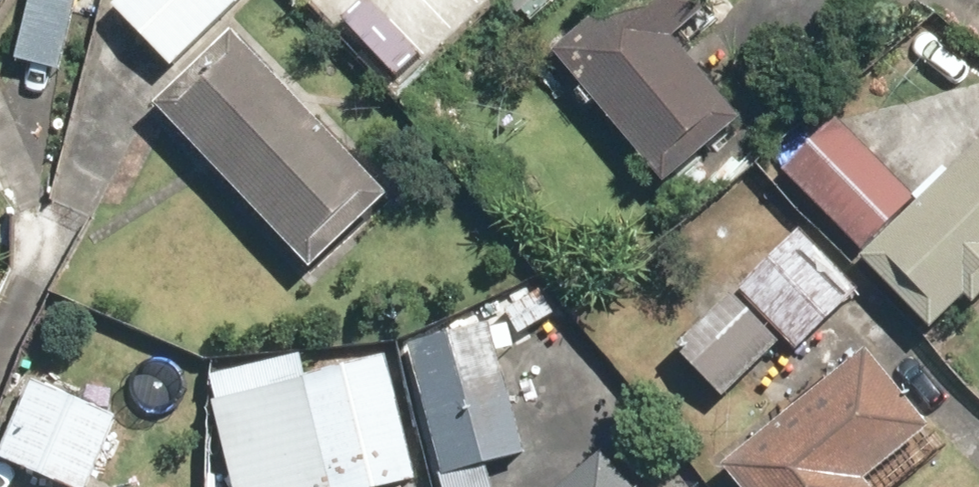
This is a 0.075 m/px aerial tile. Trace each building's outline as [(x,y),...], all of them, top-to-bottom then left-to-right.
[(64,66),(82,0),(40,0),(25,55),(64,66)] [(129,9),(170,52),(224,0),(138,0),(129,9)] [(578,55),(679,177),(753,115),(686,34),(722,3),(720,0),(644,0),(578,55)] [(244,40),(171,113),(321,261),(394,188),(244,40)] [(854,113),(795,172),(871,246),(929,187),(854,113)] [(889,247),(966,328),(978,316),(978,163),(889,247)] [(750,273),(810,335),(863,285),(803,222),(750,273)] [(680,345),(728,394),(777,345),(729,297),(680,345)] [(505,337),(421,357),(448,469),(532,449),(505,337)] [(742,460),(764,486),(921,486),(959,456),(876,353),(742,460)] [(242,486),(398,486),(416,484),(394,364),(225,395),(242,486)] [(10,462),(66,486),(83,486),(119,407),(48,376),(10,462)] [(612,447),(568,486),(649,486),(612,447)]
